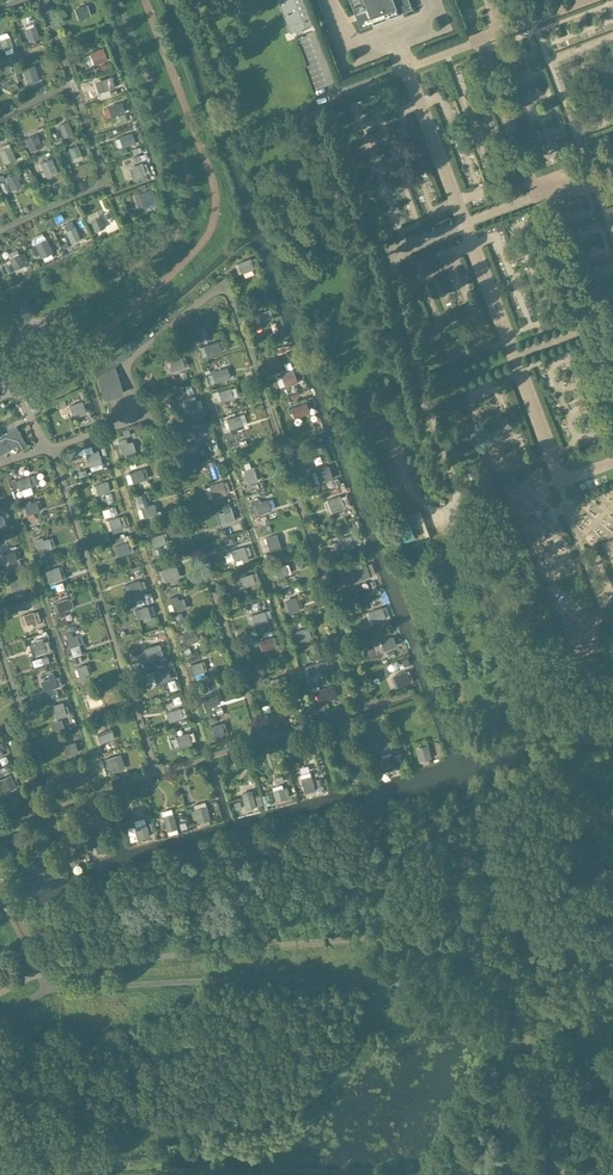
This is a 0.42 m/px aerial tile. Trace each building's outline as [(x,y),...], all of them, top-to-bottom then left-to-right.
[(291,32),(296,30),(297,33),(303,31),(302,28),(312,24),(304,0),(279,0),(291,32)] [(363,4),(353,7),(361,28),(371,24),(370,22),(401,10),(402,12),(412,8),(409,0),(361,0),(363,4)] [(90,14),(87,5),(79,7),(82,17),(90,14)] [(39,38),(35,26),(24,29),(28,41),(39,38)] [(1,40),(4,50),(14,46),(10,36),(1,40)] [(103,47),(89,52),(94,64),(107,59),(103,47)] [(38,78),(33,66),(22,69),(26,82),(38,78)] [(115,87),(112,77),(99,81),(103,91),(115,87)] [(124,112),(121,102),(108,107),(111,117),(124,112)] [(72,133),(68,122),(58,125),(63,137),(72,133)] [(122,147),(135,142),(131,132),(119,137),(122,147)] [(30,152),(31,151),(43,146),(37,133),(24,139),(30,152)] [(81,155),(77,145),(68,149),(72,158),(81,155)] [(16,158),(10,146),(0,150),(0,156),(4,164),(16,158)] [(45,176),(46,175),(58,170),(52,157),(39,163),(45,176)] [(133,178),(146,173),(142,163),(129,167),(133,178)] [(22,185),(16,173),(6,177),(11,190),(22,185)] [(152,188),(138,193),(143,206),(157,201),(152,188)] [(105,228),(100,216),(90,220),(95,232),(105,228)] [(80,238),(75,226),(65,230),(71,243),(80,238)] [(52,252),(46,240),(34,245),(40,258),(52,252)] [(27,264),(25,260),(22,261),(18,254),(9,259),(14,270),(27,264)] [(254,269),(250,259),(238,263),(242,274),(254,269)] [(274,318),(270,308),(257,313),(261,323),(274,318)] [(217,352),(214,343),(213,342),(203,345),(206,356),(217,352)] [(186,367),(182,356),(169,361),(173,371),(186,367)] [(124,393),(114,366),(117,363),(113,357),(95,368),(105,399),(124,393)] [(228,378),(225,368),(211,372),(215,382),(228,378)] [(297,382),(292,370),(280,374),(281,377),(278,378),(280,385),(284,384),(285,386),(297,382)] [(233,397),(230,387),(218,391),(221,401),(233,397)] [(199,409),(195,396),(185,399),(189,412),(199,409)] [(86,413),(82,401),(70,404),(73,414),(78,412),(79,415),(86,413)] [(310,412),(306,402),(291,408),(294,418),(310,412)] [(242,424),(239,414),(226,418),(231,434),(238,432),(236,426),(242,424)] [(208,434),(204,424),(196,426),(199,437),(208,434)] [(16,444),(19,449),(26,445),(16,426),(0,435),(0,453),(16,444)] [(136,451),(132,440),(128,441),(127,437),(119,440),(123,454),(136,451)] [(101,463),(97,450),(85,454),(89,466),(101,463)] [(332,477),(328,465),(315,470),(320,482),(332,477)] [(258,481),(253,466),(243,469),(248,484),(258,481)] [(145,479),(142,469),(130,473),(133,483),(145,479)] [(18,490),(31,486),(27,476),(15,480),(16,484),(10,486),(14,498),(20,496),(18,490)] [(110,490),(107,481),(95,485),(97,494),(110,490)] [(227,494),(223,481),(209,486),(213,498),(227,494)] [(345,508),(340,495),(327,501),(331,513),(345,508)] [(268,510),(264,501),(260,502),(259,498),(253,500),(258,514),(268,510)] [(39,510),(36,500),(29,502),(28,500),(22,502),(26,514),(39,510)] [(155,513),(152,505),(150,505),(149,504),(141,507),(144,517),(153,515),(152,514),(155,513)] [(235,520),(230,506),(223,508),(224,511),(219,513),(222,524),(235,520)] [(121,526),(118,517),(108,520),(111,529),(121,526)] [(167,543),(163,533),(151,537),(154,547),(167,543)] [(280,544),(277,534),(265,538),(270,551),(274,550),(273,547),(280,544)] [(358,543),(354,534),(342,538),(346,548),(358,543)] [(52,548),(49,538),(43,540),(42,537),(35,539),(39,552),(52,548)] [(130,552),(127,542),(117,546),(119,555),(130,552)] [(248,560),(244,547),(231,551),(234,561),(242,558),(243,561),(248,560)] [(17,561),(14,551),(6,553),(6,554),(4,555),(7,563),(9,563),(9,564),(17,561)] [(288,574),(285,564),(281,565),(280,562),(274,564),(278,577),(288,574)] [(179,577),(176,565),(161,569),(164,582),(179,577)] [(370,576),(366,565),(353,569),(357,581),(370,576)] [(63,579),(59,567),(45,571),(49,583),(63,579)] [(255,583),(252,573),(240,577),(243,587),(255,583)] [(26,588),(22,577),(9,581),(12,592),(26,588)] [(143,592),(139,581),(128,584),(131,593),(137,591),(138,594),(143,592)] [(186,608),(183,598),(179,599),(177,596),(170,598),(174,612),(186,608)] [(299,607),(296,597),(286,600),(289,610),(299,607)] [(70,608),(67,599),(55,603),(60,617),(65,615),(63,611),(70,608)] [(150,616),(147,606),(140,609),(142,618),(150,616)] [(386,619),(382,607),(369,612),(373,624),(386,619)] [(268,624),(265,611),(252,615),(255,625),(264,622),(265,625),(268,624)] [(37,625),(33,612),(23,615),(26,625),(31,623),(32,626),(37,625)] [(311,637),(308,627),(296,631),(299,641),(311,637)] [(197,640),(194,630),(181,634),(185,647),(191,645),(190,643),(197,640)] [(80,644),(77,634),(72,636),(71,633),(66,635),(70,647),(80,644)] [(397,646),(393,635),(380,640),(384,651),(397,646)] [(276,646),(273,637),(258,641),(262,650),(276,646)] [(46,651),(42,639),(35,641),(36,644),(33,645),(36,655),(46,651)] [(160,644),(146,649),(148,658),(162,653),(160,644)] [(205,671),(202,661),(192,664),(195,675),(205,671)] [(325,671),(322,661),(307,666),(310,676),(325,671)] [(89,674),(86,665),(76,668),(80,681),(86,679),(84,675),(89,674)] [(172,680),(168,669),(158,672),(158,673),(155,674),(158,683),(161,682),(161,683),(172,680)] [(410,682),(406,671),(393,676),(397,687),(410,682)] [(57,687),(52,672),(47,674),(49,679),(41,681),(44,691),(57,687)] [(288,685),(285,675),(275,678),(278,688),(288,685)] [(332,699),(328,687),(314,691),(319,703),(332,699)] [(215,705),(212,695),(202,698),(205,708),(215,705)] [(99,706),(96,697),(86,700),(89,709),(99,706)] [(297,712),(293,700),(280,705),(284,716),(297,712)] [(66,714),(63,705),(53,708),(56,718),(66,714)] [(183,717),(180,708),(166,713),(169,722),(183,717)] [(225,735),(221,723),(211,726),(214,738),(225,735)] [(114,738),(111,729),(97,734),(100,743),(114,738)] [(191,742),(188,733),(176,737),(179,746),(191,742)] [(79,752),(76,741),(68,744),(71,755),(79,752)] [(432,758),(428,744),(415,748),(419,761),(432,758)] [(396,768),(392,755),(381,758),(383,765),(378,766),(380,772),(396,768)] [(117,764),(115,757),(105,760),(108,767),(117,764)] [(357,767),(344,771),(346,781),(360,777),(357,767)] [(85,775),(83,768),(75,771),(77,779),(85,775)] [(315,790),(311,776),(301,779),(305,793),(315,790)] [(11,779),(0,783),(4,792),(15,787),(11,779)] [(289,797),(287,787),(273,791),(276,801),(289,797)] [(256,806),(252,791),(241,793),(246,810),(256,806)] [(211,819),(207,805),(194,809),(198,823),(211,819)] [(177,828),(173,813),(162,816),(166,831),(177,828)] [(150,836),(146,823),(134,827),(138,839),(150,836)] [(109,850),(105,839),(94,844),(99,854),(109,850)] [(80,861),(74,849),(65,853),(70,865),(80,861)] [(57,873),(54,866),(51,867),(49,862),(39,866),(47,883),(55,879),(53,875),(57,873)]
